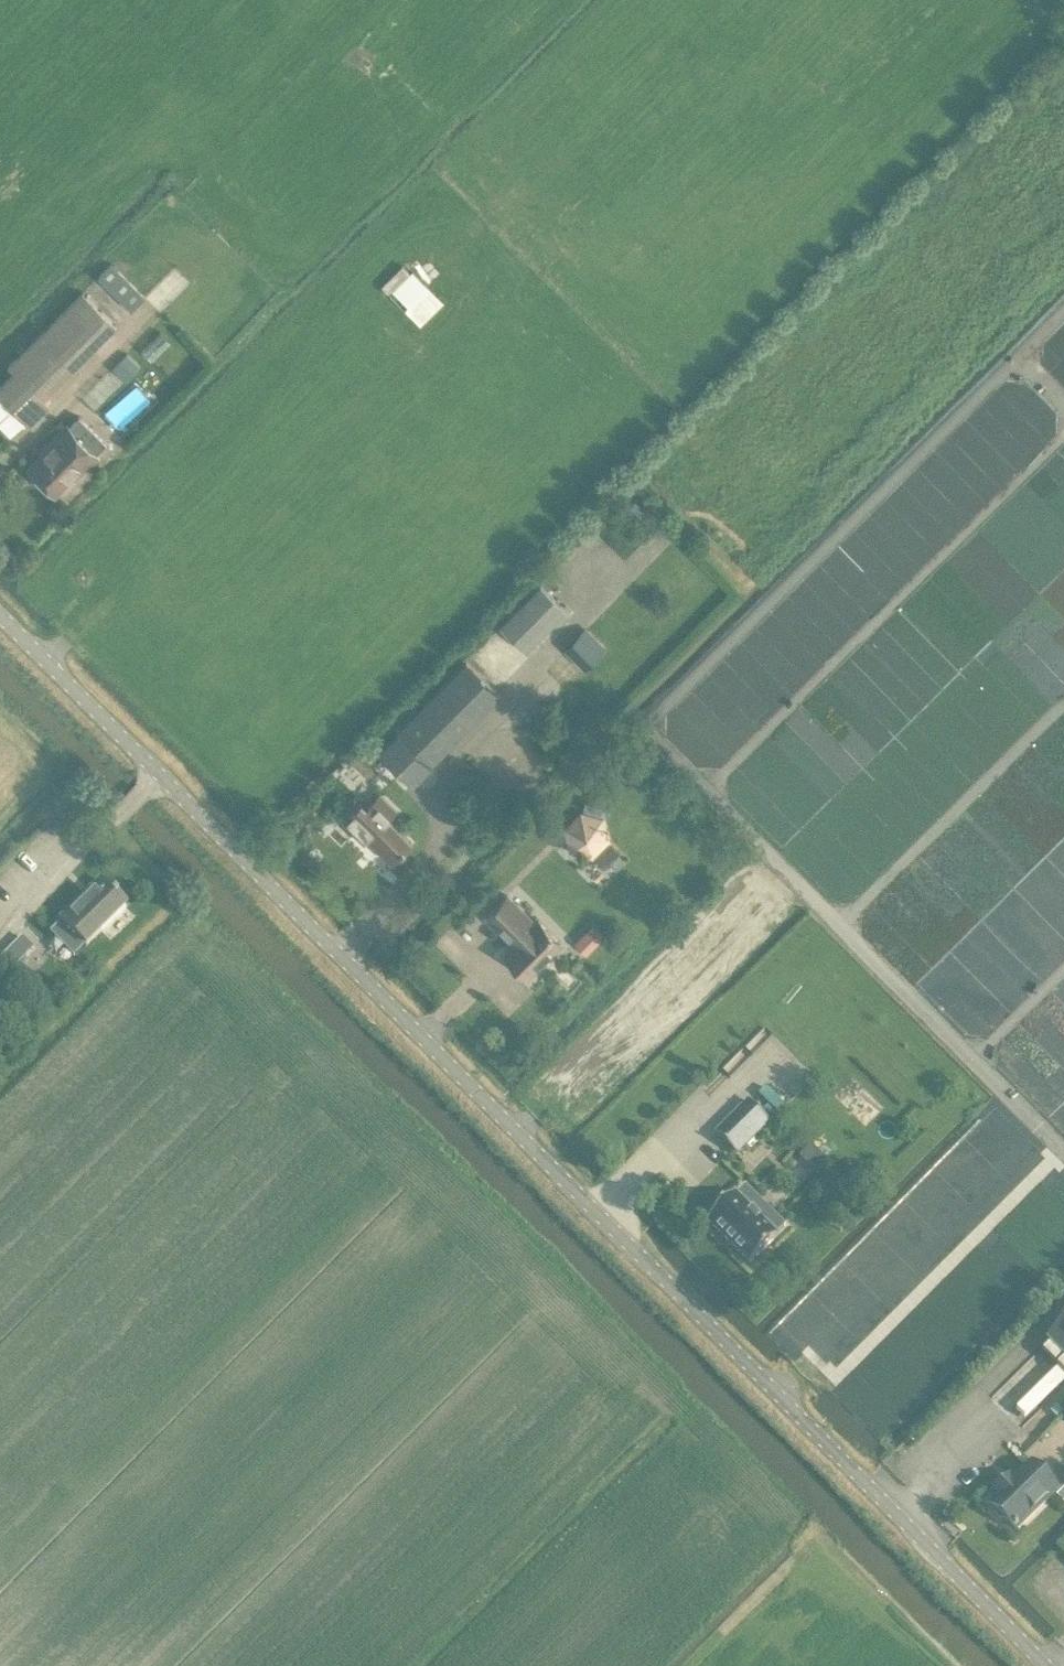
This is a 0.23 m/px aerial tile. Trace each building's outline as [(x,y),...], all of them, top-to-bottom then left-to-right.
[(132,310),(145,297),(111,264),(99,276),(132,310)] [(413,270),(389,294),(420,326),(444,302),(413,270)] [(116,325),(83,292),(8,366),(14,372),(0,387),(0,396),(29,425),(49,404),(43,398),(116,325)] [(73,476),(75,478),(98,455),(95,453),(105,443),(79,417),(69,427),(67,424),(50,441),(53,443),(28,467),(55,493),(73,476)] [(567,611),(541,585),(500,626),(527,652),(567,611)] [(466,661),(379,749),(413,783),(501,695),(466,661)] [(366,749),(360,755),(373,768),(379,761),(366,749)] [(396,858),(411,842),(388,818),(397,810),(380,793),(366,806),(361,801),(343,819),(357,833),(360,830),(368,839),(372,835),(396,858)] [(571,851),(593,857),(610,840),(605,818),(580,812),(565,827),(571,851)] [(86,946),(126,906),(101,881),(61,921),(86,946)] [(560,943),(561,942),(539,920),(538,921),(535,924),(508,896),(507,895),(487,915),(488,916),(516,943),(506,953),(505,954),(527,976),(528,975),(560,943)] [(594,922),(573,943),(586,956),(606,935),(594,922)] [(27,957),(14,944),(0,959),(0,969),(7,976),(27,957)] [(714,1134),(737,1157),(771,1123),(748,1100),(714,1134)] [(706,1222),(749,1264),(777,1236),(734,1194),(706,1222)] [(1063,1359),(1063,1326),(1048,1343),(1063,1359)] [(1057,1490),(1032,1464),(1014,1481),(1011,1477),(990,1498),(994,1501),(989,1506),(994,1511),(994,1515),(1000,1522),(1005,1522),(1015,1532),(1057,1490)]
